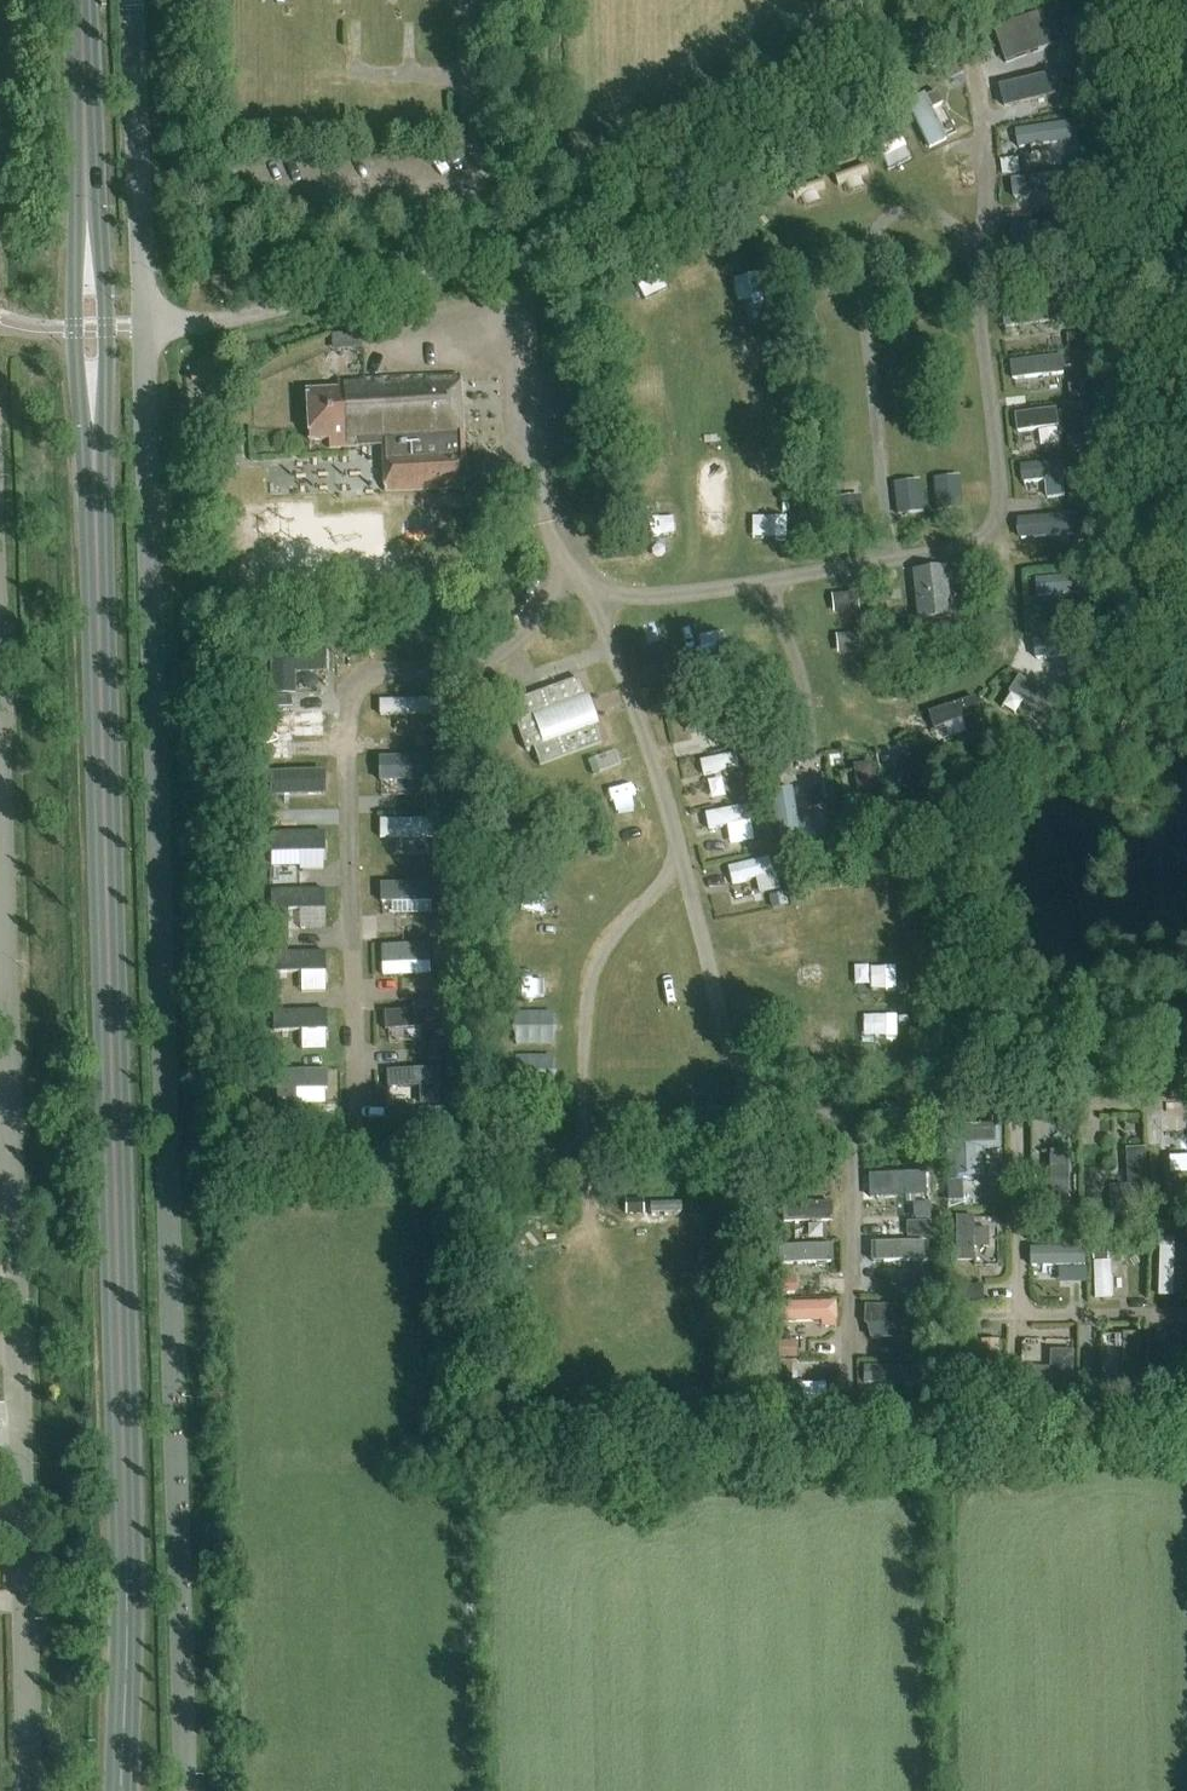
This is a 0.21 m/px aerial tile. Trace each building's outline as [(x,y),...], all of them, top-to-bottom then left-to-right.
[(310,254),(310,240),(299,241),(300,254),(310,254)] [(384,492),(465,489),(465,483),(460,382),(458,382),(458,378),(370,382),(336,384),(336,391),(306,392),(308,440),(329,440),(329,449),(381,447),(382,487),(384,487),(384,492)] [(967,480),(939,483),(942,508),(970,505),(967,480)] [(903,511),(929,510),(927,484),(901,486),(903,511)] [(869,517),(867,494),(841,496),(843,520),(869,517)] [(1082,528),(1080,514),(1039,520),(1041,534),(1082,528)] [(952,617),(946,568),(911,572),(917,621),(952,617)] [(1081,572),(1042,577),(1045,594),(1083,589),(1081,572)] [(839,611),(864,609),(862,589),(837,592),(839,611)] [(840,632),(842,652),(870,650),(867,629),(840,632)] [(1050,654),(1085,649),(1083,633),(1048,638),(1050,654)] [(579,682),(515,706),(521,722),(516,724),(527,757),(532,754),(538,772),(601,746),(579,682)] [(1023,711),(1048,725),(1063,699),(1038,685),(1023,711)] [(707,772),(744,769),(743,754),(706,756),(707,772)] [(928,810),(926,761),(909,762),(910,811),(928,810)] [(881,767),(863,768),(866,819),(883,818),(881,767)] [(717,799),(746,792),(741,769),(712,775),(717,799)] [(817,774),(821,821),(836,820),(832,773),(817,774)] [(730,796),(733,807),(754,802),(751,790),(730,796)] [(715,829),(765,818),(761,801),(711,813),(715,829)] [(739,895),(784,888),(779,856),(734,862),(739,895)] [(922,1005),(923,978),(900,977),(899,1004),(922,1005)] [(307,1100),(334,1099),(332,1068),(282,1070),(285,1120),(308,1119),(307,1100)] [(974,1187),(1008,1185),(1005,1131),(971,1133),(974,1187)] [(1051,1132),(1050,1184),(1068,1184),(1069,1132),(1051,1132)] [(1133,1183),(1115,1183),(1116,1212),(1155,1210),(1153,1146),(1132,1147),(1133,1183)] [(1173,1155),(1175,1199),(1186,1198),(1186,1155),(1173,1155)] [(961,1260),(982,1260),(982,1247),(999,1248),(999,1216),(962,1216),(961,1260)] [(1164,1239),(1164,1295),(1186,1295),(1186,1239),(1164,1239)] [(1043,1263),(1092,1261),(1091,1244),(1042,1246),(1043,1263)] [(1119,1296),(1118,1258),(1099,1259),(1101,1297),(1119,1296)] [(845,1323),(845,1302),(784,1302),(784,1323),(845,1323)] [(872,1304),(872,1323),(924,1323),(924,1304),(872,1304)] [(1148,1398),(1148,1331),(1129,1331),(1129,1376),(1105,1376),(1105,1398),(1148,1398)] [(787,1356),(803,1357),(804,1342),(789,1341),(787,1356)] [(1014,1397),(1081,1397),(1081,1349),(1056,1349),(1056,1367),(1014,1367),(1014,1397)] [(900,1404),(900,1385),(919,1385),(919,1365),(874,1365),(874,1404),(900,1404)]
